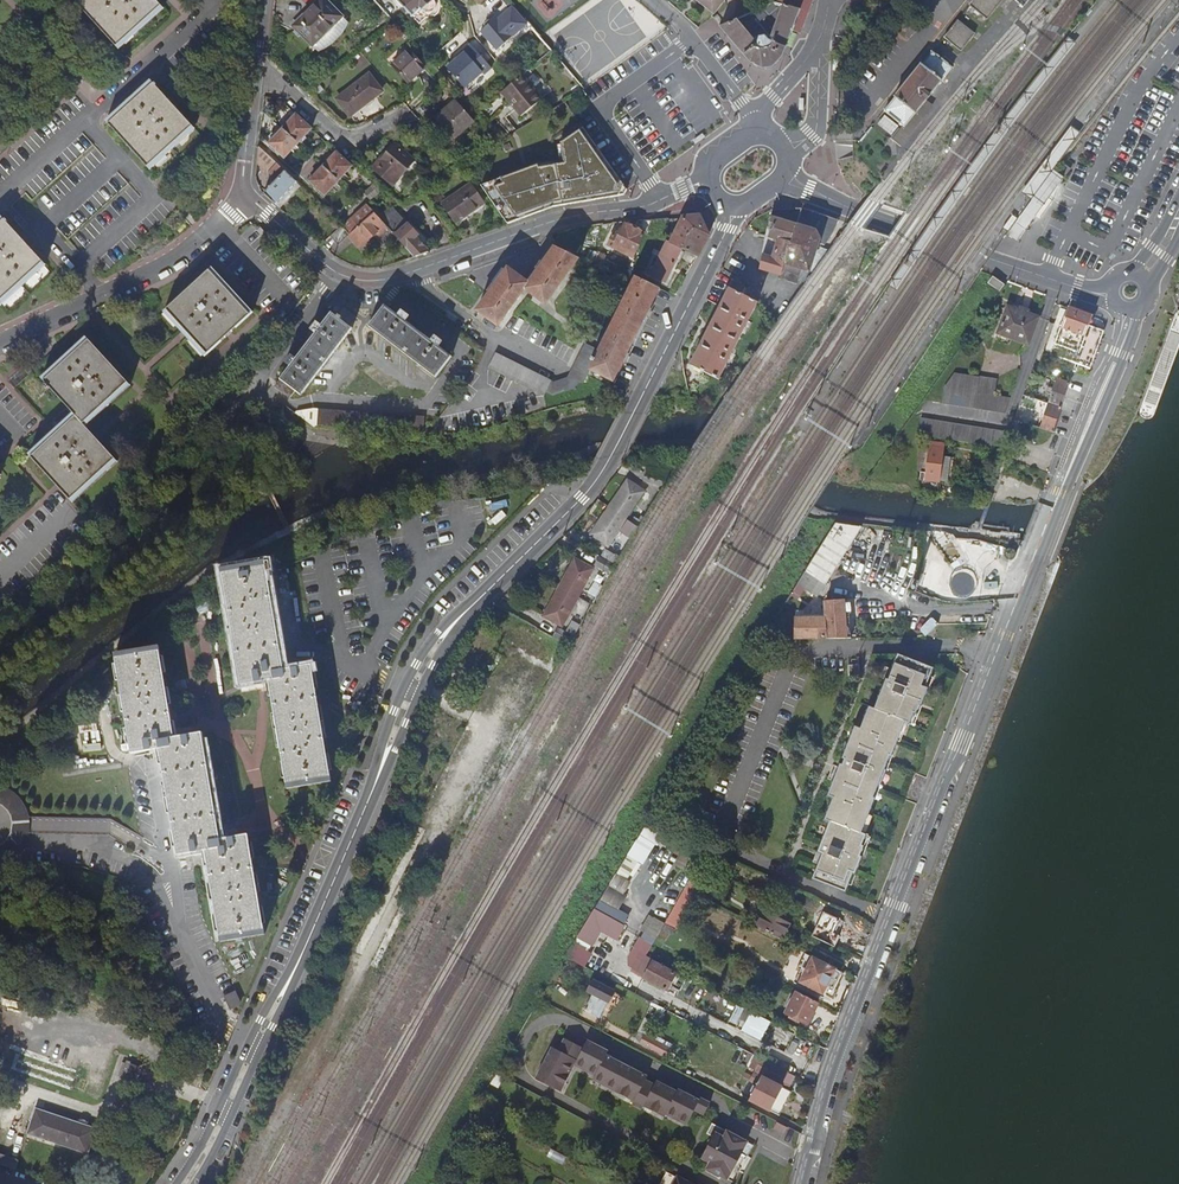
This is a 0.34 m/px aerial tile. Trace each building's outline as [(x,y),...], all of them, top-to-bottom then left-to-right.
[(164,4),(161,0),(81,0),(79,2),(118,45),(164,4)] [(341,14),(327,0),(316,0),(292,24),(312,44),(341,14)] [(414,16),(421,24),(428,18),(431,18),(433,17),(437,15),(440,12),(442,8),(442,2),(437,2),(435,0),(400,0),(414,16)] [(714,14),(725,0),(696,0),(714,14)] [(772,2),(808,11),(812,0),(777,0),(772,2)] [(1002,0),(973,0),(969,6),(987,20),(1002,0)] [(808,11),(772,2),(757,10),(721,25),(751,61),(764,67),(771,66),(774,65),(784,54),(793,29),(801,32),(808,11)] [(480,30),(496,49),(527,23),(512,6),(489,26),(487,24),(480,30)] [(976,21),(965,13),(961,18),(972,26),(976,21)] [(958,19),(943,37),(944,38),(960,51),(975,33),(958,19)] [(904,21),(898,29),(906,35),(912,27),(904,21)] [(483,73),(491,66),(470,42),(462,49),(464,51),(447,65),(464,85),(481,71),(483,73)] [(410,47),(394,62),(411,80),(427,66),(410,47)] [(884,110),(903,126),(915,112),(918,108),(921,105),(932,90),(953,64),(934,49),(933,48),(921,62),(920,61),(910,73),(907,78),(894,93),(893,94),(895,96),(885,109),(884,110)] [(524,72),(516,78),(503,89),(522,114),(544,96),(524,72)] [(340,97),(351,112),(384,89),(373,74),(340,97)] [(174,102),(157,82),(110,124),(150,167),(196,125),(174,102)] [(435,115),(456,139),(466,131),(464,129),(475,119),(456,97),(435,115)] [(900,147),(929,111),(921,105),(915,112),(903,126),(892,140),(900,147)] [(315,129),(298,115),(272,145),(289,159),(315,129)] [(898,126),(884,115),(877,124),(891,135),(898,126)] [(1081,135),(1069,126),(1020,192),(1033,200),(1052,174),(1055,170),(1081,135)] [(507,225),(553,207),(625,195),(628,190),(582,127),(561,142),(563,161),(538,167),(537,164),(481,185),(507,225)] [(274,173),(283,164),(261,143),(259,158),(274,173)] [(397,186),(418,160),(398,144),(377,169),(397,186)] [(357,164),(340,150),(314,179),(331,194),(357,164)] [(1063,162),(1056,170),(1065,177),(1071,168),(1063,162)] [(266,192),(278,203),(300,180),(296,176),(283,164),(274,173),(279,177),(266,192)] [(1065,177),(1055,170),(1052,174),(1033,200),(1019,219),(1009,232),(1008,234),(1018,242),(1022,236),(1043,208),(1062,181),(1065,177)] [(374,198),(385,189),(379,182),(368,191),(374,198)] [(481,202),(468,183),(439,202),(452,221),(481,202)] [(417,255),(431,250),(417,236),(420,234),(410,223),(407,225),(391,208),(394,206),(385,198),(374,209),(388,224),(417,255)] [(374,209),(368,203),(345,222),(332,233),(340,241),(353,231),(363,242),(376,230),(379,233),(388,224),(374,209)] [(774,209),(764,253),(761,268),(780,274),(780,277),(781,278),(790,250),(804,208),(774,209)] [(838,220),(804,208),(790,250),(781,278),(798,282),(800,277),(807,280),(830,250),(821,248),(820,250),(817,250),(819,243),(826,245),(834,230),(838,220)] [(701,215),(684,217),(673,238),(666,235),(664,238),(669,240),(683,247),(698,255),(702,249),(709,235),(701,215)] [(45,262),(33,249),(27,243),(24,240),(4,218),(0,222),(0,304),(45,262)] [(666,219),(655,220),(648,234),(657,239),(666,219)] [(655,220),(641,221),(636,230),(626,226),(625,228),(622,227),(617,238),(613,236),(607,251),(633,263),(648,234),(655,220)] [(265,232),(260,227),(257,230),(262,235),(265,232)] [(578,259),(588,264),(596,247),(579,238),(570,254),(578,259)] [(683,247),(669,240),(651,274),(665,281),(683,247)] [(570,254),(555,246),(544,262),(542,261),(537,267),(539,269),(529,283),(509,268),(496,285),(494,283),(487,292),(490,293),(477,310),(497,325),(525,289),(545,303),(578,259),(570,254)] [(593,263),(602,268),(608,256),(599,251),(593,263)] [(205,356),(248,317),(208,271),(165,312),(181,330),(185,334),(188,338),(205,356)] [(600,350),(590,370),(614,382),(623,363),(625,364),(630,355),(628,354),(646,318),(649,319),(653,311),(650,309),(661,290),(627,272),(623,280),(633,285),(600,350)] [(988,283),(999,290),(1003,284),(993,276),(988,283)] [(759,302),(730,288),(720,307),(690,365),(720,381),(759,302)] [(437,377),(452,357),(438,346),(442,342),(438,339),(434,336),(431,340),(406,321),(409,317),(405,314),(401,311),(398,315),(384,305),(369,326),(437,377)] [(1016,311),(1006,307),(996,335),(1028,345),(1037,317),(1028,315),(1028,312),(1027,310),(1019,307),(1017,308),(1016,311)] [(1058,332),(1082,340),(1087,325),(1090,316),(1066,308),(1058,332)] [(291,366),(280,380),(295,391),(301,397),(353,328),(347,324),(352,318),(342,311),(337,316),(332,312),(322,325),(317,322),(314,325),(311,330),(316,333),(296,358),(292,355),(289,359),(286,362),(291,366)] [(1088,369),(1103,331),(1087,325),(1082,340),(1074,364),(1088,369)] [(1082,340),(1058,332),(1052,348),(1062,352),(1059,359),(1074,364),(1082,340)] [(45,382),(77,417),(86,427),(98,416),(130,385),(108,361),(89,341),(68,361),(45,382)] [(590,370),(600,350),(586,344),(569,378),(553,382),(495,353),(488,368),(543,395),(545,392),(552,396),(575,390),(579,382),(583,384),(590,370)] [(942,403),(1005,414),(1010,398),(994,395),(997,380),(955,373),(944,388),(942,403)] [(1061,408),(1069,383),(1056,379),(1048,404),(1061,408)] [(295,391),(280,380),(275,387),(289,398),(295,391)] [(1039,428),(1052,433),(1061,408),(1048,404),(1039,428)] [(316,426),(423,433),(424,417),(315,409),(296,412),(294,414),(303,420),(314,428),(315,426),(316,426)] [(92,434),(86,427),(77,417),(54,438),(32,459),(72,503),(118,461),(95,437),(92,434)] [(918,434),(1004,447),(1006,443),(1009,433),(920,419),(918,434)] [(921,437),(920,474),(928,475),(933,443),(946,445),(946,440),(921,437)] [(946,452),(947,445),(946,445),(933,443),(928,475),(920,474),(919,491),(922,492),(943,494),(945,478),(951,479),(955,453),(946,452)] [(193,476),(205,462),(195,454),(184,468),(193,476)] [(647,478),(664,483),(667,474),(650,469),(647,478)] [(183,494),(191,484),(181,476),(173,486),(183,494)] [(611,504),(629,516),(648,488),(630,476),(611,504)] [(629,516),(611,504),(592,530),(610,542),(629,516)] [(836,525),(792,596),(798,600),(805,590),(818,598),(828,580),(862,528),(836,525)] [(619,563),(624,555),(606,545),(602,552),(619,563)] [(1011,560),(1013,559),(1014,558),(1015,556),(1015,554),(1014,553),(1013,551),(1012,550),(1010,550),(1009,550),(1007,550),(1006,551),(1005,553),(1004,555),(1004,556),(1005,558),(1006,559),(1008,560),(1010,561),(1011,560)] [(614,571),(619,563),(602,552),(597,560),(614,571)] [(563,585),(581,596),(597,566),(578,557),(563,585)] [(284,766),(288,791),(332,784),(312,666),(285,670),(272,596),(266,562),(224,569),(244,684),(269,680),(272,695),(284,766)] [(581,596),(563,585),(547,615),(566,625),(581,596)] [(796,637),(850,638),(849,615),(852,611),(851,605),(848,602),(825,602),(826,616),(796,616),(796,637)] [(573,642),(578,634),(561,625),(557,633),(573,642)] [(206,852),(221,943),(266,936),(249,835),(221,840),(203,733),(175,737),(159,644),(116,651),(133,753),(160,749),(178,856),(206,852)] [(837,778),(830,796),(835,798),(827,821),(832,823),(821,852),(825,854),(821,863),(814,880),(846,893),(847,893),(854,873),(857,874),(863,858),(861,857),(869,837),(862,834),(876,799),(874,798),(879,784),(882,785),(887,770),(885,769),(890,754),(893,756),(906,721),(909,722),(908,723),(912,724),(917,713),(921,703),(924,703),(929,689),(927,688),(934,671),(918,665),(901,658),(893,678),(892,681),(888,680),(876,710),(871,708),(863,730),(856,727),(845,758),(847,758),(845,765),(842,764),(837,778)] [(860,677),(860,666),(849,666),(850,677),(860,677)] [(4,865),(11,861),(17,856),(23,850),(27,842),(29,836),(110,837),(135,851),(138,845),(144,837),(111,820),(30,818),(27,811),(24,803),(17,795),(8,789),(0,786),(0,866),(4,865)] [(666,830),(648,822),(639,835),(659,845),(660,842),(666,830)] [(666,830),(660,842),(683,853),(675,868),(683,872),(698,845),(667,831),(666,830)] [(708,849),(700,863),(708,867),(716,853),(708,849)] [(627,856),(609,885),(620,892),(638,863),(627,856)] [(708,867),(700,863),(684,890),(692,894),(708,867)] [(609,885),(599,901),(617,910),(626,896),(620,892),(609,885)] [(599,901),(595,909),(625,925),(630,916),(617,910),(599,901)] [(757,926),(783,939),(789,926),(775,920),(780,909),(768,904),(757,926)] [(595,909),(577,937),(592,946),(601,931),(617,939),(625,925),(595,909)] [(812,936),(836,947),(840,937),(834,934),(840,920),(824,913),(818,926),(817,925),(812,936)] [(661,930),(672,935),(676,928),(665,923),(661,930)] [(645,978),(653,961),(645,957),(652,946),(657,938),(645,930),(641,937),(639,937),(628,956),(628,965),(632,968),(631,971),(645,978)] [(587,948),(574,942),(565,957),(584,967),(592,953),(586,950),(587,948)] [(809,973),(804,982),(822,993),(827,985),(833,988),(842,972),(814,957),(807,971),(809,973)] [(645,978),(667,990),(676,973),(653,961),(645,978)] [(805,970),(800,980),(804,982),(809,973),(807,971),(805,970)] [(587,1008),(602,1015),(607,1005),(611,1007),(619,992),(606,985),(608,982),(601,978),(599,981),(595,979),(590,989),(595,992),(587,1008)] [(819,1002),(797,991),(786,1013),(808,1023),(819,1002)] [(235,992),(226,996),(231,1007),(240,1003),(235,992)] [(605,1017),(611,1007),(607,1005),(602,1015),(605,1017)] [(745,1032),(786,1053),(795,1034),(755,1013),(745,1032)] [(642,1041),(668,1055),(672,1046),(642,1031),(639,1038),(643,1040),(642,1041)] [(552,1046),(535,1078),(561,1091),(574,1066),(595,1076),(593,1080),(634,1100),(633,1105),(642,1110),(644,1105),(665,1116),(667,1114),(688,1125),(696,1109),(705,1114),(711,1103),(701,1098),(700,1099),(679,1088),(678,1090),(657,1080),(655,1084),(646,1080),(648,1075),(606,1055),(608,1050),(587,1040),(584,1047),(565,1038),(559,1050),(552,1046)] [(797,1073),(757,1052),(751,1065),(757,1068),(754,1074),(748,1071),(745,1075),(751,1079),(744,1093),(748,1095),(782,1112),(794,1088),(790,1085),(797,1073)] [(125,1078),(135,1082),(135,1080),(138,1081),(140,1076),(144,1077),(145,1074),(141,1072),(143,1068),(140,1067),(141,1066),(131,1062),(131,1063),(126,1062),(126,1063),(123,1062),(119,1073),(122,1074),(122,1075),(125,1077),(125,1078)] [(97,1128),(38,1108),(30,1132),(89,1152),(97,1128)] [(708,1167),(734,1181),(754,1145),(713,1122),(707,1132),(715,1136),(704,1157),(712,1161),(708,1167)] [(788,1127),(778,1122),(774,1129),(785,1134),(788,1127)] [(9,1155),(6,1164),(18,1169),(21,1159),(9,1155)]
